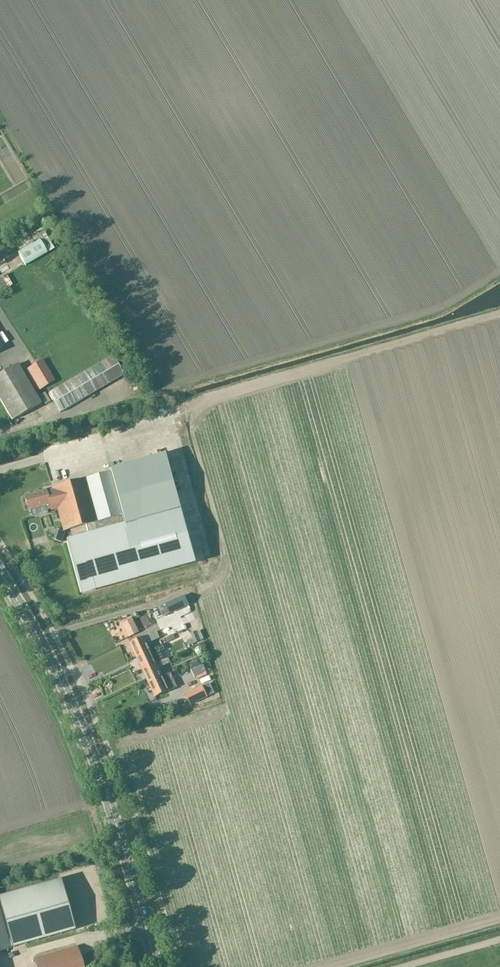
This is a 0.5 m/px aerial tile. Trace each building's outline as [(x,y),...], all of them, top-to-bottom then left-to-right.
[(112,355),(47,393),(59,413),(123,375),(112,355)] [(37,392),(55,381),(42,360),(24,371),(37,392)] [(0,374),(0,400),(12,420),(40,403),(17,364),(0,374)] [(86,525),(93,523),(121,515),(109,472),(51,488),(52,491),(45,493),(45,491),(23,496),(27,509),(44,505),(46,510),(56,508),(63,531),(86,525)] [(138,575),(195,559),(180,504),(123,520),(138,575)] [(89,536),(66,543),(82,601),(132,587),(116,529),(97,534),(93,523),(86,525),(89,536)] [(189,600),(186,601),(184,596),(165,604),(170,613),(191,604),(189,600)] [(122,624),(129,637),(139,633),(132,619),(122,624)] [(130,643),(136,657),(150,650),(162,645),(156,631),(130,643)] [(189,646),(200,641),(196,632),(190,634),(192,639),(187,641),(189,646)] [(142,670),(156,664),(152,655),(164,650),(162,645),(150,650),(136,657),(142,670)] [(148,683),(162,677),(158,669),(170,663),(168,658),(156,664),(142,670),(148,683)] [(194,677),(206,672),(202,665),(191,670),(194,677)] [(206,672),(194,677),(198,685),(210,679),(206,672)] [(148,683),(154,697),(167,691),(167,692),(177,688),(170,673),(162,677),(148,683)] [(57,880),(0,896),(0,900),(13,947),(72,930),(57,880)] [(0,914),(0,951),(10,948),(0,914)] [(33,958),(36,966),(82,966),(76,946),(33,958)]
